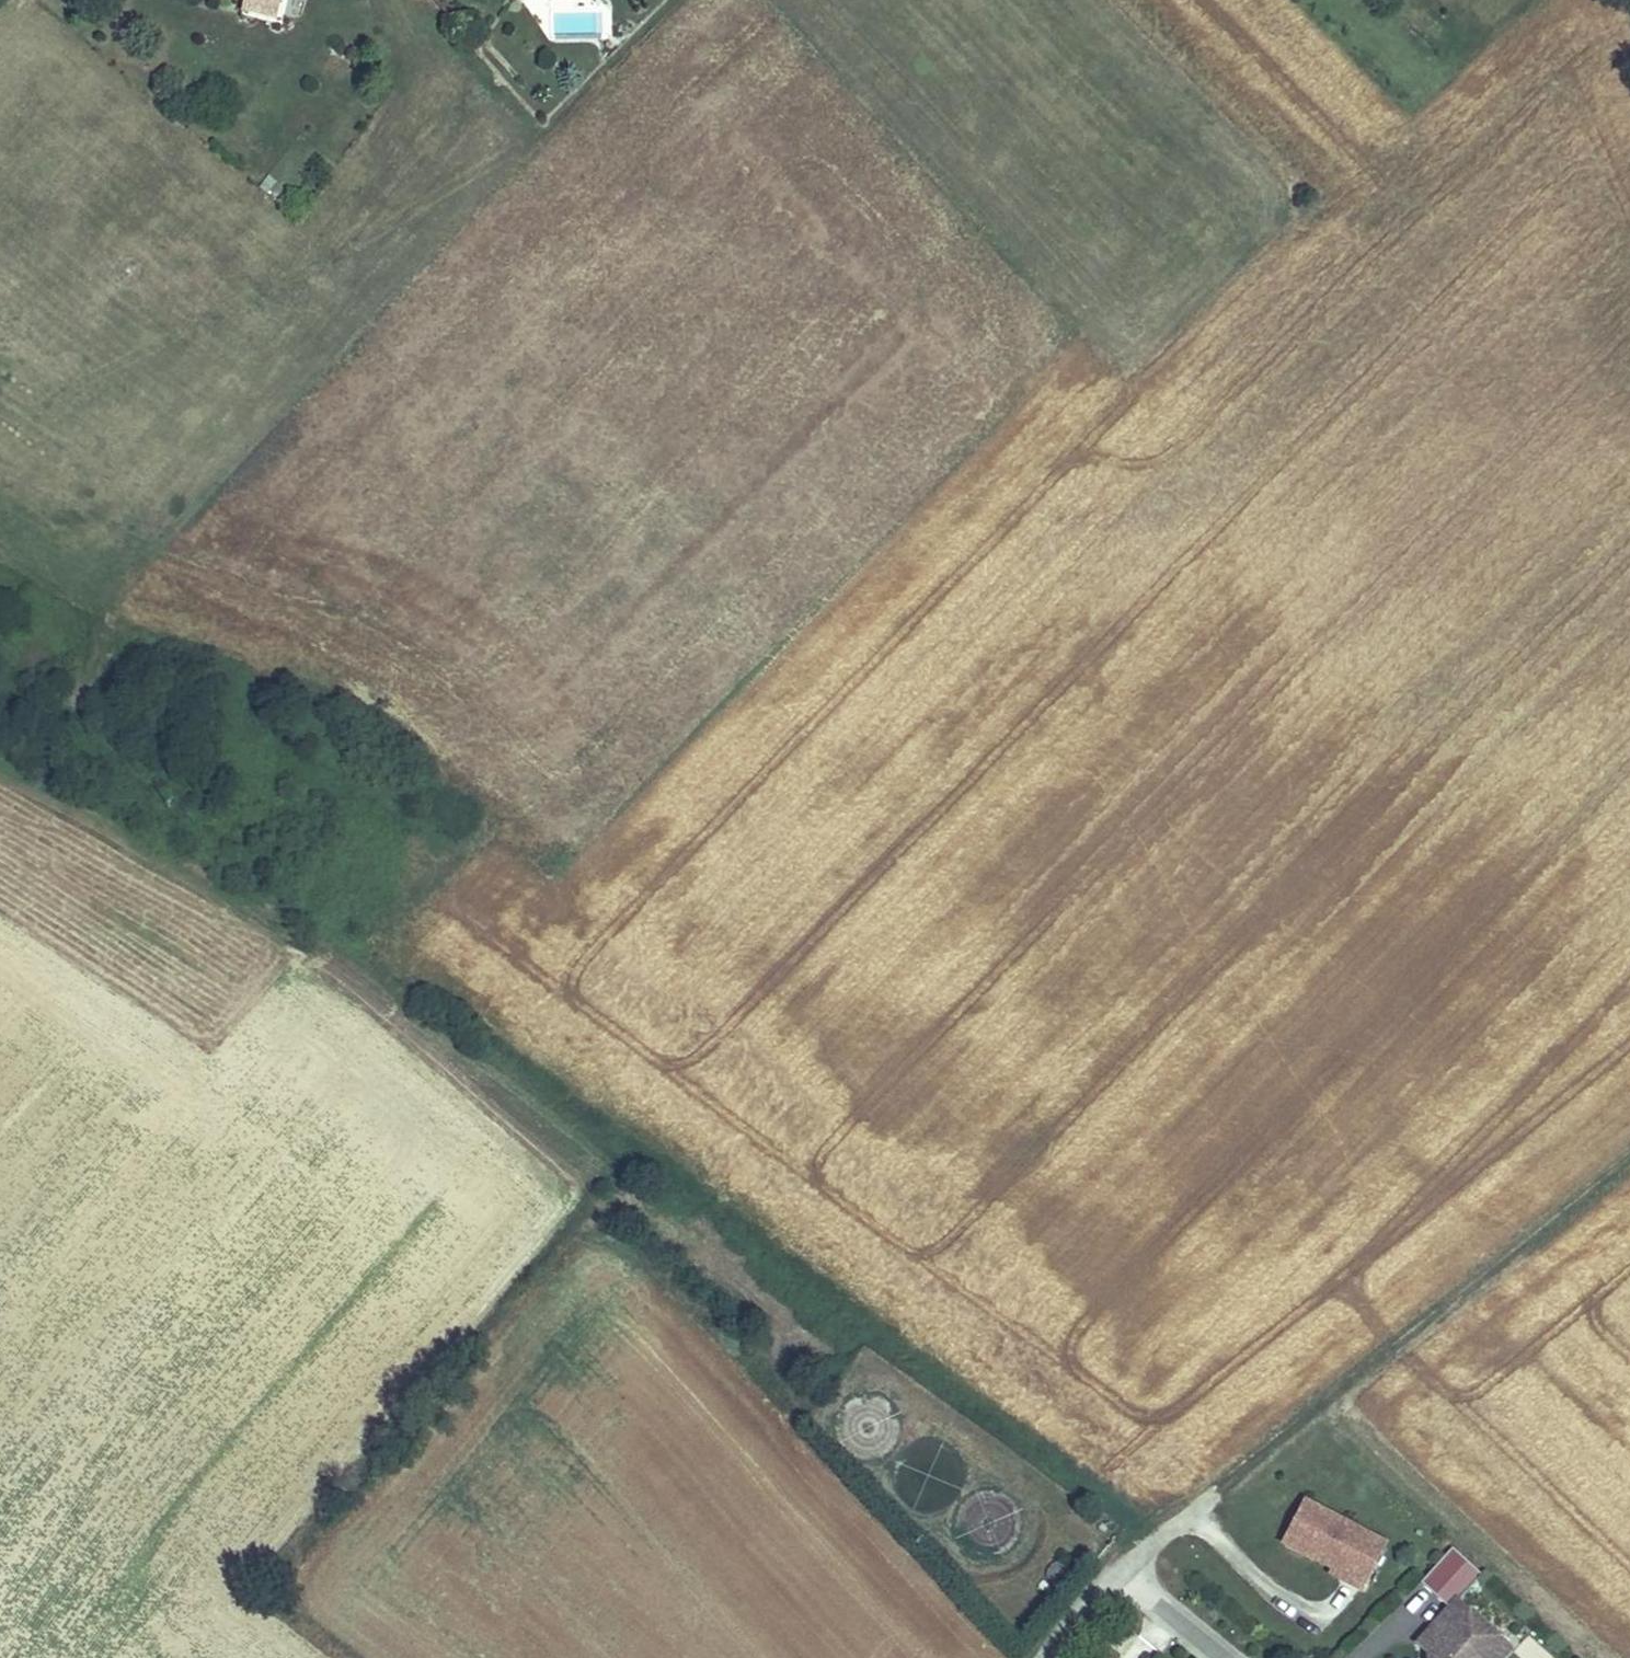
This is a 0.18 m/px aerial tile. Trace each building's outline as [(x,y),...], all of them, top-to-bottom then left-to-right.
[(1311,1507),(1287,1546),(1335,1575),(1350,1583),(1347,1588),(1363,1598),(1389,1554),(1311,1507)] [(1350,1583),(1335,1575),(1333,1580),(1347,1588),(1350,1583)] [(1430,1625),(1442,1636),(1430,1649),(1431,1657),(1497,1657),(1510,1644),(1458,1595),(1430,1625)]
